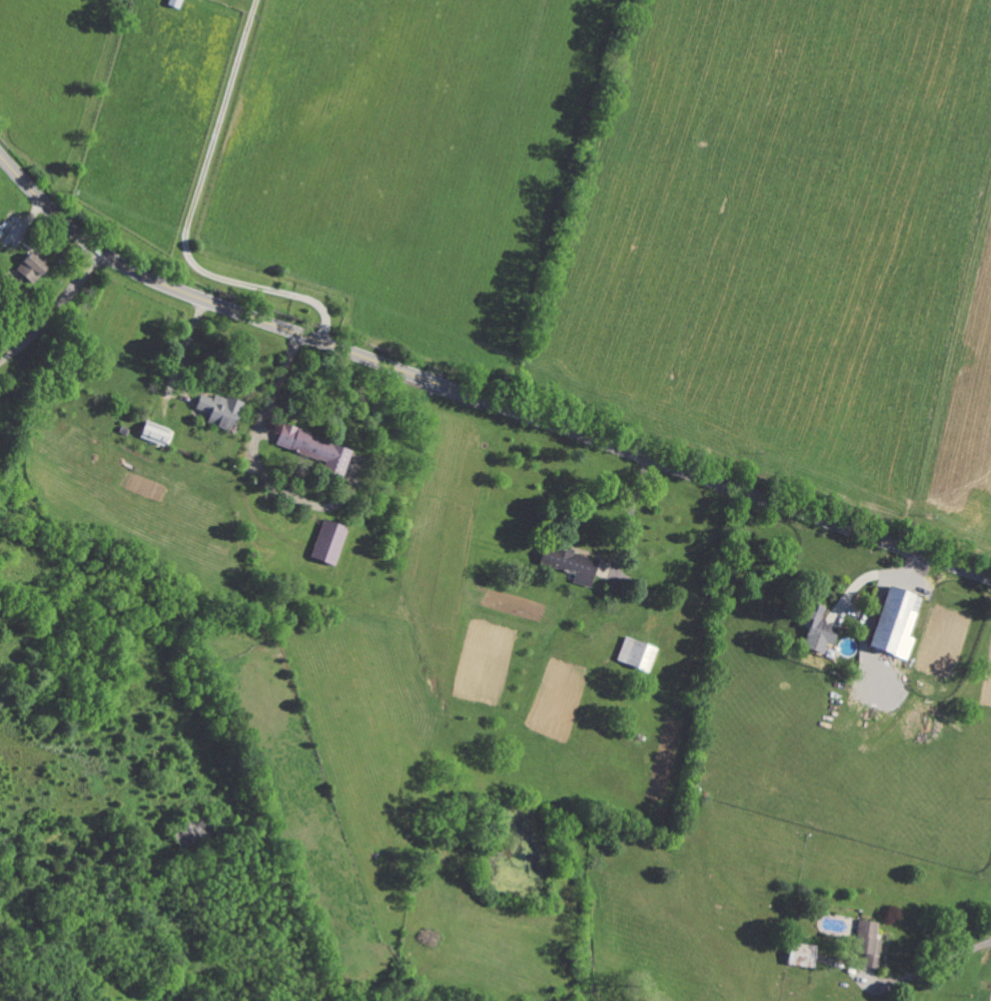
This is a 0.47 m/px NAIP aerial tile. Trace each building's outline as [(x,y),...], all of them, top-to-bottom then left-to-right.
[(166,6),(177,10),(180,0),(168,0),(166,6)] [(43,265),(26,252),(12,270),(30,283),(43,265)] [(193,408),(207,413),(204,422),(227,431),(237,402),(213,393),(211,398),(198,394),(193,408)] [(348,445),(279,427),(274,447),(322,459),(319,471),(340,476),(348,445)] [(344,526),(320,520),(310,559),(334,565),(344,526)] [(596,560),(571,554),(572,550),(542,543),(537,565),(574,574),(571,583),(589,587),(596,560)] [(864,647),(906,660),(913,638),(908,636),(921,597),(884,585),(864,647)] [(800,647),(820,654),(824,643),(830,645),(836,627),(818,621),(823,607),(805,602),(797,626),(806,628),(800,647)] [(656,648),(624,636),(615,661),(647,673),(656,648)] [(877,923),(856,920),(852,952),(865,954),(863,967),(877,969),(881,939),(875,938),(877,923)] [(815,945),(787,944),(786,966),(814,968),(815,945)]
